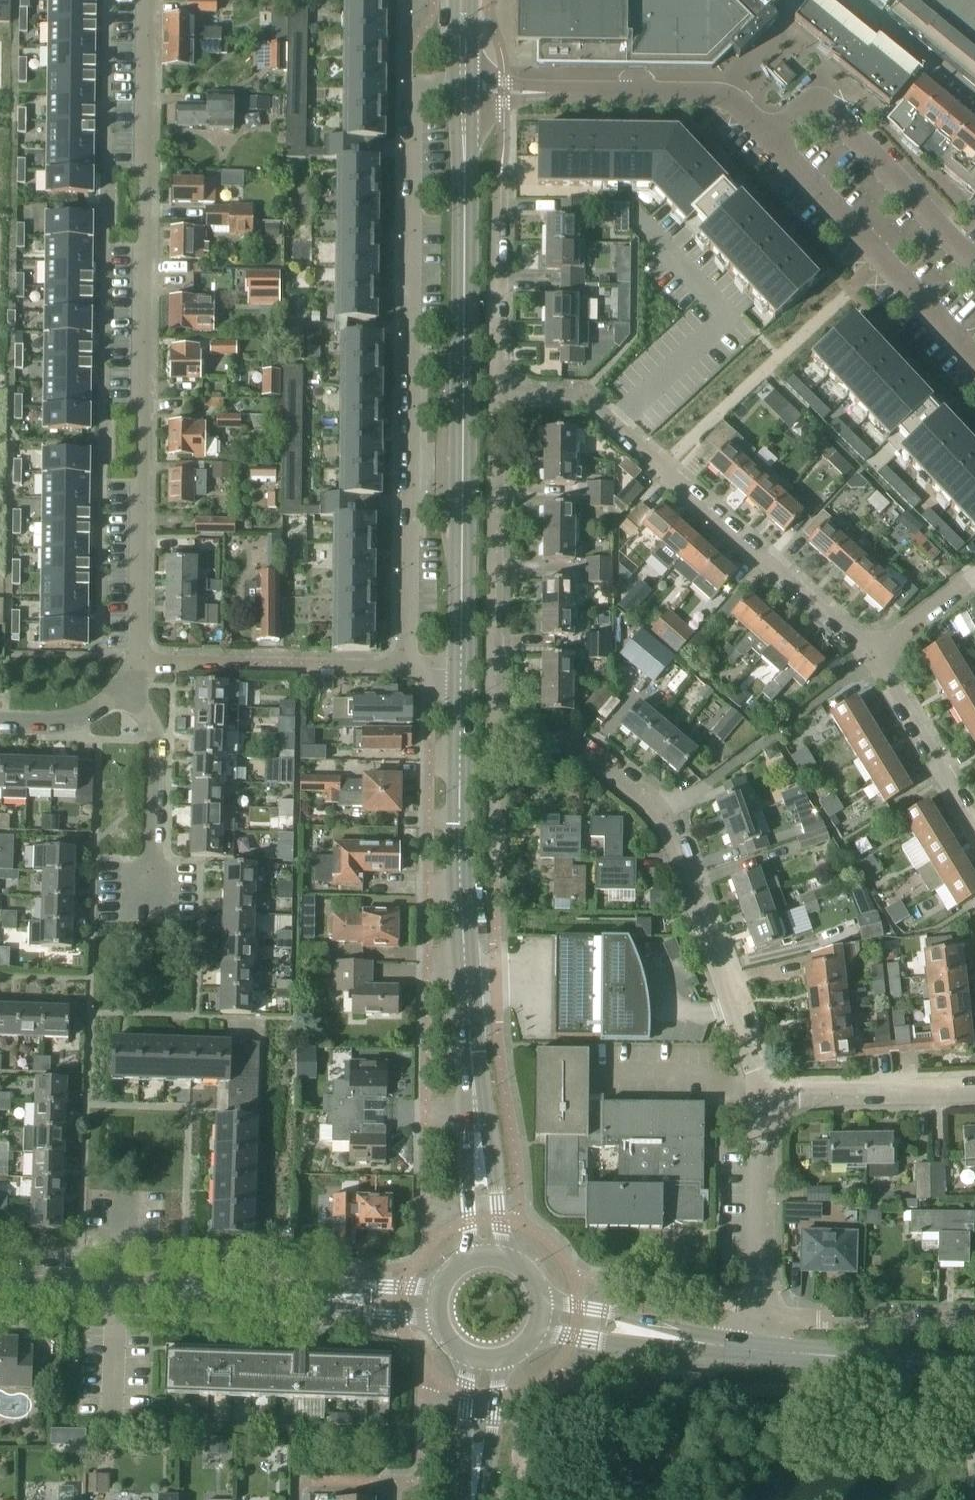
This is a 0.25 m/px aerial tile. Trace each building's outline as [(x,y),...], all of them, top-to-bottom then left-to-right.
[(10,23),(11,0),(0,0),(0,22),(10,23)] [(94,19),(96,19),(96,9),(94,9),(94,0),(50,0),(49,21),(94,21),(94,19)] [(711,69),(731,50),(738,57),(737,57),(738,58),(767,30),(777,21),(769,13),(768,12),(781,0),(735,0),(734,2),(733,3),(730,0),(516,0),(516,2),(516,20),(515,24),(515,42),(515,45),(517,45),(536,45),(536,67),(626,68),(644,69),(711,69)] [(878,36),(876,40),(875,40),(826,0),(809,0),(808,2),(794,20),(833,52),(828,58),(888,107),(919,70),(878,36)] [(889,11),(922,38),(955,0),(899,0),(889,11)] [(922,38),(974,81),(974,0),(955,0),(922,38)] [(381,14),(381,2),(349,2),(348,136),(324,136),(324,158),(343,158),(340,319),(375,320),(375,304),(372,304),(372,282),(375,282),(376,250),(373,250),(373,228),(376,228),(376,196),(373,196),(374,174),(377,174),(377,157),(371,157),(371,149),(369,146),(369,137),(383,137),(383,120),(379,120),(380,99),(383,99),(383,67),(380,67),(380,46),(384,46),(384,14),(381,14)] [(233,17),(233,4),(209,4),(208,16),(233,17)] [(27,21),(27,8),(19,8),(19,20),(27,21)] [(300,157),(301,8),(288,8),(288,27),(287,41),(286,158),(300,157)] [(163,17),(163,41),(219,41),(219,30),(193,30),(193,17),(163,17)] [(27,21),(19,20),(19,33),(27,33),(27,21)] [(93,47),(93,34),(96,34),(96,24),(93,24),(94,21),(49,21),(49,46),(93,47)] [(288,27),(273,27),(272,41),(287,41),(288,27)] [(204,42),(204,41),(163,41),(162,66),(193,66),(193,54),(219,55),(219,42),(204,42)] [(285,45),(271,45),(271,71),(285,71),(285,45)] [(93,72),(93,69),(95,69),(95,60),(93,60),(93,47),(49,46),(49,71),(93,72)] [(26,71),(27,59),(18,59),(18,71),(26,71)] [(786,86),(795,77),(781,64),(773,72),(786,86)] [(26,71),(18,71),(18,83),(26,83),(26,71)] [(48,96),(93,97),(93,84),(95,84),(95,75),(93,75),(93,72),(49,71),(48,96)] [(939,92),(922,78),(895,112),(905,120),(912,111),(919,116),(939,92)] [(772,91),(763,81),(756,89),(764,98),(772,91)] [(927,141),(956,106),(939,92),(919,116),(902,136),(919,150),(927,141)] [(233,131),(234,93),(207,93),(206,106),(177,105),(177,106),(175,108),(174,123),(177,125),(177,127),(208,127),(207,131),(233,131)] [(93,97),(48,96),(48,121),(92,122),(92,119),(94,119),(94,110),(92,110),(93,97)] [(268,99),(244,99),(244,111),(268,111),(268,99)] [(944,155),(972,119),(956,106),(927,141),(944,155)] [(18,121),(26,121),(26,109),(18,109),(18,121)] [(974,193),(974,122),(972,119),(944,155),(937,163),(972,196),(974,194),(974,193)] [(26,121),(18,121),(17,133),(26,133),(26,121)] [(92,122),(48,121),(48,147),(92,147),(92,135),(94,135),(94,125),(92,125),(92,122)] [(538,128),(537,186),(651,187),(774,319),(816,279),(799,260),(794,265),(674,136),(592,135),(592,128),(538,128)] [(92,147),(48,147),(47,171),(47,172),(92,173),(92,171),(92,147)] [(17,172),(25,172),(25,160),(17,159),(17,172)] [(25,172),(17,172),(17,184),(25,184),(25,172)] [(92,173),(47,172),(47,193),(92,194),(92,173)] [(215,203),(215,179),(173,178),(173,203),(215,203)] [(584,219),(584,203),(562,203),(562,216),(546,217),(546,243),(576,243),(576,219),(584,219)] [(206,222),(252,222),(252,205),(230,205),(230,207),(206,207),(206,222)] [(91,237),(91,216),(46,215),(46,237),(91,237)] [(252,234),(252,222),(206,222),(229,222),(229,234),(252,234)] [(16,236),(24,236),(24,224),(16,224),(16,236)] [(278,224),(267,224),(267,234),(278,235),(278,224)] [(203,260),(202,253),(207,253),(207,243),(203,243),(203,228),(171,228),(171,259),(203,260)] [(24,236),(16,236),(16,248),(24,248),(24,236)] [(46,262),(90,262),(91,238),(91,237),(46,237),(46,238),(47,238),(46,262)] [(576,243),(546,243),(546,268),(561,268),(561,283),(583,284),(583,243),(576,243)] [(630,249),(616,249),(616,263),(630,263),(630,249)] [(90,262),(46,262),(46,287),(90,288),(90,285),(92,285),(92,275),(90,275),(90,262)] [(24,287),(24,275),(16,275),(15,287),(24,287)] [(277,275),(249,275),(249,290),(277,291),(277,275)] [(583,297),(583,284),(561,283),(561,297),(546,297),(546,323),(576,323),(586,323),(586,297),(583,297)] [(24,287),(15,287),(15,299),(23,299),(24,287)] [(90,288),(46,287),(46,311),(45,311),(45,312),(90,313),(90,312),(90,300),(92,300),(92,290),(90,290),(90,288)] [(213,331),(213,298),(171,297),(170,330),(213,331)] [(625,307),(617,307),(617,323),(625,323),(625,307)] [(7,324),(15,324),(15,312),(7,312),(7,324)] [(90,333),(90,313),(45,312),(45,333),(90,333)] [(811,358),(974,534),(974,459),(866,342),(871,337),(853,318),(811,358)] [(576,348),(576,323),(546,323),(545,349),(560,349),(560,364),(582,364),(582,348),(576,348)] [(614,324),(614,344),(619,348),(628,336),(628,324),(614,324)] [(45,333),(45,358),(89,358),(89,355),(91,356),(91,346),(89,346),(90,334),(90,333),(45,333)] [(337,650),(368,650),(368,639),(372,639),(372,607),(368,607),(369,586),(372,586),(372,554),(369,554),(369,532),(372,532),(373,516),(367,516),(367,507),(364,500),(364,495),(378,495),(378,480),(375,480),(375,458),(378,458),(379,426),(376,426),(376,404),(380,404),(380,372),(376,372),(376,350),(380,350),(380,334),(345,333),(343,494),(320,494),(320,515),(338,516),(337,650)] [(227,342),(210,342),(210,356),(227,356),(227,342)] [(201,380),(201,352),(198,351),(198,345),(172,345),(172,351),(170,352),(169,380),(201,380)] [(15,358),(23,358),(23,346),(15,346),(15,358)] [(23,358),(15,358),(14,369),(23,370),(23,358)] [(45,383),(89,384),(89,371),(91,371),(91,361),(89,361),(89,358),(45,358),(45,383)] [(295,515),(297,366),(284,366),(281,515),(295,515)] [(263,396),(280,396),(280,371),(263,371),(263,396)] [(792,376),(784,384),(790,390),(798,382),(792,376)] [(798,382),(790,390),(796,396),(804,388),(798,382)] [(89,384),(45,383),(44,407),(44,408),(89,409),(89,408),(88,408),(89,384)] [(804,388),(796,396),(802,402),(810,394),(804,388)] [(810,394),(802,402),(808,408),(816,400),(810,394)] [(14,408),(22,408),(22,396),(14,396),(14,408)] [(816,400),(808,408),(814,414),(822,406),(816,400)] [(785,420),(794,410),(787,403),(778,413),(785,420)] [(822,406),(814,414),(820,420),(828,412),(822,406)] [(22,408),(14,408),(14,420),(22,420),(22,408)] [(44,408),(44,430),(89,430),(89,409),(44,408)] [(794,410),(785,420),(790,425),(799,416),(794,410)] [(240,416),(216,416),(216,428),(240,428),(240,416)] [(835,419),(827,427),(833,433),(841,425),(835,419)] [(191,457),(204,457),(204,455),(214,456),(216,454),(216,442),(214,440),(204,440),(204,423),(169,422),(169,455),(191,455),(191,457)] [(722,422),(705,440),(719,453),(708,465),(728,483),(747,463),(753,456),(756,453),(736,436),(722,422)] [(841,425),(833,433),(839,439),(847,431),(841,425)] [(544,457),(575,457),(575,429),(545,429),(544,457)] [(847,431),(839,439),(845,444),(853,437),(847,431)] [(853,437),(845,444),(851,450),(859,443),(853,437)] [(821,441),(813,451),(819,457),(828,448),(821,441)] [(859,443),(851,450),(857,456),(865,448),(859,443)] [(825,463),(834,453),(828,448),(819,457),(825,463)] [(865,448),(857,456),(863,462),(871,455),(865,448)] [(88,473),(88,452),(43,451),(43,473),(88,473)] [(747,463),(728,483),(747,499),(765,479),(771,472),(753,456),(747,463)] [(574,485),(575,457),(544,457),(544,485),(574,485)] [(13,472),(21,472),(21,460),(13,460),(13,472)] [(844,461),(835,469),(844,477),(852,469),(844,461)] [(203,472),(203,463),(175,463),(175,472),(169,472),(168,503),(194,504),(194,497),(204,497),(204,472),(203,472)] [(229,464),(213,464),(213,475),(229,475),(229,464)] [(884,467),(876,475),(882,481),(890,473),(884,467)] [(276,470),(251,470),(250,484),(256,484),(256,480),(260,480),(260,484),(266,484),(266,480),(271,480),(271,484),(277,484),(277,480),(276,480),(276,470)] [(13,472),(13,484),(21,484),(21,472),(13,472)] [(43,473),(43,474),(44,474),(43,498),(87,498),(88,474),(88,473),(43,473)] [(890,473),(882,481),(888,487),(896,479),(890,473)] [(765,480),(765,479),(747,499),(766,517),(784,497),(765,480)] [(896,479),(888,487),(894,493),(902,485),(896,479)] [(626,507),(642,489),(633,480),(616,499),(626,507)] [(586,495),(613,496),(613,482),(587,482),(586,495)] [(902,485),(894,493),(900,499),(908,491),(902,485)] [(908,491),(900,499),(906,505),(914,497),(908,491)] [(874,509),(883,499),(876,493),(867,502),(874,509)] [(276,494),(268,494),(268,508),(276,508),(276,494)] [(612,506),(613,496),(586,495),(586,506),(612,506)] [(801,512),(784,497),(766,517),(784,533),(802,513),(801,512)] [(914,497),(906,505),(912,511),(920,503),(914,497)] [(43,498),(43,523),(87,524),(87,521),(89,521),(89,511),(87,511),(87,498),(43,498)] [(883,499),(874,509),(880,514),(889,505),(883,499)] [(660,542),(679,522),(660,505),(652,514),(640,503),(625,519),(637,530),(641,526),(660,542)] [(543,533),(574,533),(574,504),(544,504),(543,533)] [(927,510),(919,517),(925,523),(933,516),(927,510)] [(12,523),(21,523),(21,511),(13,511),(12,523)] [(810,539),(807,543),(827,561),(845,541),(844,540),(847,536),(828,519),(829,518),(822,511),(802,532),(810,539)] [(933,516),(925,523),(931,529),(939,522),(933,516)] [(234,535),(234,520),(196,519),(195,534),(234,535)] [(679,559),(698,539),(679,522),(660,542),(679,559)] [(939,522),(931,529),(937,535),(945,527),(939,522)] [(12,535),(20,535),(21,523),(12,523),(12,535)] [(43,523),(43,548),(87,549),(87,536),(89,536),(89,526),(87,526),(87,524),(43,523)] [(945,527),(937,535),(943,541),(951,533),(945,527)] [(909,544),(918,535),(911,528),(902,538),(909,544)] [(573,561),(574,533),(543,533),(543,561),(573,561)] [(951,533),(943,541),(949,547),(957,539),(951,533)] [(918,535),(909,544),(930,563),(939,554),(918,535)] [(698,576),(717,555),(698,539),(679,559),(698,576)] [(957,539),(949,547),(955,553),(964,546),(957,539)] [(863,556),(862,556),(845,541),(827,561),(846,578),(871,550),(869,549),(863,556)] [(43,548),(42,574),(86,574),(86,571),(89,571),(89,562),(87,562),(87,549),(43,548)] [(172,559),(191,559),(191,550),(172,550),(172,559)] [(881,573),(887,565),(871,550),(846,578),(864,595),(882,574),(881,573)] [(718,593),(736,573),(717,555),(698,576),(718,593)] [(586,571),(612,572),(612,558),(586,557),(586,571)] [(191,559),(172,559),(168,558),(168,582),(216,582),(216,581),(207,581),(207,571),(195,571),(195,559),(191,559)] [(631,575),(640,565),(633,559),(625,569),(631,575)] [(12,573),(20,573),(20,561),(12,561),(12,573)] [(640,565),(631,575),(637,580),(646,570),(640,565)] [(612,582),(612,572),(586,571),(585,582),(612,582)] [(12,585),(20,585),(20,573),(12,573),(12,585)] [(42,599),(86,599),(86,586),(88,586),(89,577),(86,577),(86,574),(42,574),(42,599)] [(882,574),(864,595),(883,611),(891,602),(900,610),(917,591),(908,584),(901,591),(882,574)] [(256,584),(244,584),(244,608),(256,608),(256,641),(279,641),(279,576),(263,576),(256,576),(256,584)] [(542,609),(573,609),(573,580),(542,580),(542,609)] [(216,591),(216,582),(168,582),(167,603),(195,603),(195,591),(207,591),(216,591)] [(725,659),(768,612),(748,595),(746,597),(739,591),(719,613),(727,620),(731,616),(749,632),(734,649),(728,643),(718,653),(725,659)] [(86,599),(42,599),(42,623),(41,623),(41,624),(86,624),(86,623),(86,599)] [(195,606),(195,603),(167,603),(167,624),(218,625),(218,606),(195,606)] [(573,637),(573,609),(542,609),(542,636),(573,637)] [(11,624),(19,624),(19,612),(11,611),(11,624)] [(653,626),(661,617),(655,611),(646,620),(653,626)] [(678,652),(693,634),(667,611),(652,628),(678,652)] [(761,658),(786,629),(768,612),(725,659),(731,665),(739,656),(745,656),(751,649),(761,658)] [(11,636),(19,636),(19,624),(11,624),(11,636)] [(41,645),(86,646),(86,624),(41,624),(41,645)] [(762,694),(805,645),(786,629),(761,658),(779,674),(762,693),(762,694)] [(584,647),(610,648),(611,633),(585,632),(584,647)] [(199,636),(189,636),(189,647),(199,647),(199,636)] [(934,678),(960,662),(946,639),(920,655),(934,678)] [(805,645),(762,694),(771,702),(792,679),(810,695),(825,678),(817,671),(824,662),(805,645)] [(610,658),(610,648),(584,647),(584,657),(610,658)] [(673,656),(666,650),(664,649),(645,672),(654,679),(673,656)] [(541,685),(572,685),(572,656),(542,655),(541,685)] [(947,700),(974,685),(960,662),(934,678),(947,700)] [(238,709),(239,683),(196,682),(195,708),(238,709)] [(706,701),(714,690),(707,684),(698,695),(706,701)] [(571,712),(572,685),(541,685),(541,712),(571,712)] [(974,715),(974,687),(974,685),(947,700),(961,723),(974,715)] [(352,721),(333,721),(333,728),(368,728),(368,723),(412,724),(412,697),(398,697),(398,686),(373,686),(373,697),(353,697),(352,721)] [(595,714),(610,694),(600,686),(585,706),(595,714)] [(736,689),(727,699),(737,707),(745,698),(736,689)] [(843,736),(869,720),(855,697),(829,713),(843,736)] [(279,710),(294,711),(295,702),(279,701),(279,710)] [(640,741),(658,720),(638,703),(620,725),(640,741)] [(755,704),(747,713),(756,721),(764,712),(755,704)] [(237,734),(238,709),(195,708),(194,733),(237,734)] [(721,741),(741,717),(731,709),(711,733),(721,741)] [(294,719),(294,711),(279,710),(279,719),(294,719)] [(961,723),(974,746),(974,715),(961,723)] [(658,757),(677,736),(658,720),(640,741),(658,757)] [(857,759),(883,743),(869,720),(843,736),(857,759)] [(411,730),(352,730),(352,752),(401,752),(401,747),(411,747),(411,730)] [(236,759),(237,734),(194,733),(194,757),(236,759)] [(677,736),(658,757),(678,773),(696,752),(677,736)] [(871,781),(897,765),(883,743),(857,759),(871,781)] [(772,744),(762,751),(766,757),(773,758),(779,754),(772,744)] [(300,760),(325,760),(325,747),(300,747),(300,760)] [(795,766),(809,757),(804,748),(790,757),(795,766)] [(278,760),(293,761),(294,751),(279,751),(278,760)] [(235,784),(236,759),(194,757),(193,783),(235,784)] [(809,757),(795,766),(799,772),(813,764),(809,757)] [(27,801),(27,791),(28,761),(3,760),(2,790),(1,800),(27,801)] [(293,769),(293,761),(278,760),(278,768),(293,769)] [(27,791),(52,792),(53,762),(28,761),(27,791)] [(77,793),(77,763),(53,762),(52,792),(77,793)] [(897,765),(871,781),(884,804),(910,788),(897,765)] [(324,795),(399,796),(399,777),(364,776),(363,782),(339,781),(339,778),(301,778),(300,792),(324,793),(324,795)] [(723,823),(750,814),(742,790),(747,788),(743,777),(722,784),(726,795),(715,799),(723,823)] [(235,794),(235,784),(193,783),(192,807),(222,808),(223,794),(235,794)] [(799,788),(780,795),(782,802),(804,795),(799,788)] [(823,811),(837,802),(832,794),(818,802),(823,811)] [(399,813),(399,796),(324,795),(324,804),(337,805),(337,808),(363,808),(363,812),(399,813)] [(804,795),(782,802),(786,812),(795,809),(800,823),(818,817),(804,795)] [(278,810),(293,810),(293,801),(278,800),(278,810)] [(915,839),(941,823),(927,801),(901,817),(915,839)] [(837,802),(823,811),(827,817),(833,827),(839,823),(833,813),(841,808),(837,802)] [(221,833),(222,808),(192,807),(191,832),(221,833)] [(293,819),(293,810),(278,810),(277,818),(293,819)] [(750,814),(723,823),(732,848),(743,844),(747,855),(768,848),(764,837),(759,838),(750,814)] [(1,815),(0,830),(9,830),(10,815),(1,815)] [(50,831),(51,816),(41,816),(41,831),(50,831)] [(51,816),(50,831),(58,831),(59,816),(51,816)] [(540,827),(539,859),(553,859),(552,900),(584,902),(584,882),(570,881),(570,860),(579,860),(579,859),(580,827),(580,818),(563,817),(563,827),(540,827)] [(818,817),(800,823),(804,834),(824,827),(818,817)] [(596,859),(595,890),(635,891),(635,860),(622,859),(622,818),(590,818),(590,838),(605,838),(605,859),(596,859)] [(929,862),(955,846),(941,823),(915,839),(929,862)] [(277,835),(293,835),(293,834),(292,834),(293,828),(277,827),(277,834),(277,835)] [(824,829),(795,839),(799,850),(828,839),(824,829)] [(233,834),(221,834),(221,833),(191,832),(190,857),(233,858),(233,834)] [(292,844),(293,835),(277,835),(277,843),(292,844)] [(398,873),(399,844),(332,843),(332,857),(314,857),(314,882),(332,883),(332,886),(362,886),(362,872),(398,873)] [(943,885),(969,869),(955,846),(929,862),(943,885)] [(34,848),(33,873),(43,874),(73,875),(74,850),(45,849),(34,848)] [(861,872),(875,864),(871,856),(857,865),(861,872)] [(224,890),(254,891),(255,865),(225,864),(224,890)] [(875,864),(861,872),(866,880),(880,871),(875,864)] [(739,903),(766,894),(766,893),(779,888),(775,877),(762,882),(757,869),(730,879),(739,903)] [(943,885),(957,908),(974,896),(974,879),(969,869),(943,885)] [(72,899),(73,875),(43,874),(42,898),(72,899)] [(276,892),(292,892),(293,882),(277,882),(276,892)] [(253,916),(254,891),(224,890),(223,915),(253,916)] [(292,900),(292,892),(276,892),(276,900),(292,900)] [(747,926),(774,917),(766,894),(739,903),(747,926)] [(804,907),(816,903),(813,894),(801,898),(804,907)] [(71,923),(72,899),(42,898),(42,922),(71,923)] [(830,898),(818,902),(821,910),(833,906),(830,898)] [(319,899),(303,899),(303,915),(319,915),(319,899)] [(889,918),(903,909),(899,902),(885,910),(889,918)] [(816,903),(804,907),(807,916),(819,912),(816,903)] [(903,909),(889,918),(894,925),(908,916),(903,909)] [(332,928),(396,929),(396,911),(363,911),(363,915),(332,915),(332,928)] [(861,942),(870,940),(882,937),(876,911),(855,916),(861,942)] [(1,921),(17,921),(17,913),(2,912),(1,921)] [(253,941),(253,916),(223,915),(222,940),(253,941)] [(774,917),(747,926),(755,950),(782,941),(774,917)] [(653,937),(653,918),(637,918),(637,937),(653,937)] [(16,930),(17,921),(1,921),(1,930),(16,930)] [(71,948),(71,923),(42,922),(41,947),(71,948)] [(396,947),(396,929),(332,928),(332,941),(363,942),(363,947),(396,947)] [(276,942),(291,942),(292,932),(276,931),(276,942)] [(632,947),(628,939),(593,939),(593,937),(555,937),(554,1037),(608,1037),(608,1038),(651,1039),(651,1036),(649,1036),(649,1030),(649,1024),(649,1018),(649,1012),(648,1004),(647,999),(646,994),(645,985),(642,976),(641,972),(638,962),(635,955),(634,951),(632,947)] [(962,973),(959,948),(952,949),(950,937),(924,940),(928,977),(962,973)] [(252,965),(253,941),(222,940),(221,964),(252,965)] [(809,990),(843,986),(841,972),(844,972),(859,953),(858,943),(815,953),(820,964),(806,965),(809,990)] [(372,965),(372,964),(335,963),(334,991),(352,991),(352,1014),(397,1015),(397,987),(367,987),(368,965),(372,965)] [(251,991),(252,965),(221,964),(220,990),(251,991)] [(888,981),(899,980),(898,965),(887,966),(888,981)] [(872,983),(883,982),(881,967),(871,968),(872,983)] [(931,1000),(965,997),(962,973),(928,977),(931,1000)] [(899,980),(888,981),(890,996),(901,995),(899,980)] [(276,991),(291,992),(291,982),(276,981),(276,991)] [(883,982),(872,983),(874,998),(885,997),(883,982)] [(811,1014),(845,1010),(843,986),(809,990),(811,1014)] [(250,1015),(251,991),(220,990),(220,1014),(250,1015)] [(933,1025),(967,1022),(965,997),(931,1000),(933,1025)] [(20,1008),(0,1007),(0,1036),(18,1037),(20,1008)] [(43,1038),(44,1008),(20,1008),(18,1037),(43,1038)] [(68,1039),(69,1009),(44,1008),(43,1038),(68,1039)] [(814,1039),(848,1035),(845,1010),(811,1014),(814,1039)] [(894,1029),(905,1028),(903,1013),(892,1014),(894,1029)] [(876,1015),(878,1031),(888,1030),(887,1014),(876,1015)] [(892,1043),(894,1054),(970,1046),(967,1022),(933,1025),(935,1034),(914,1037),(913,1027),(908,1027),(905,1028),(894,1029),(895,1042),(892,1043)] [(857,1034),(814,1039),(817,1062),(894,1055),(892,1043),(890,1043),(888,1030),(875,1031),(876,1044),(859,1046),(857,1034)] [(212,1235),(247,1236),(251,1126),(248,1126),(248,1117),(257,1117),(259,1043),(230,1042),(229,1050),(220,1050),(220,1047),(112,1044),(113,1039),(112,1039),(110,1079),(228,1083),(227,1116),(216,1116),(212,1235)] [(296,1048),(296,1059),(315,1060),(315,1048),(296,1048)] [(703,1115),(703,1104),(602,1103),(587,1103),(588,1051),(536,1051),(536,1053),(537,1053),(536,1135),(535,1135),(535,1138),(544,1138),(544,1173),(544,1189),(544,1199),(544,1204),(546,1209),(549,1213),(553,1216),(558,1218),(563,1219),(585,1219),(585,1222),(585,1229),(586,1229),(586,1228),(591,1228),(659,1229),(659,1230),(661,1230),(661,1217),(671,1217),(671,1222),(674,1222),(702,1222),(702,1220),(702,1214),(702,1204),(702,1201),(702,1194),(702,1182),(702,1176),(702,1173),(703,1165),(703,1149),(703,1140),(703,1116),(703,1115)] [(42,1073),(43,1057),(33,1057),(32,1073),(42,1073)] [(43,1057),(42,1073),(50,1073),(50,1058),(43,1057)] [(328,1112),(364,1112),(364,1111),(363,1111),(363,1098),(386,1098),(386,1063),(351,1062),(350,1081),(333,1081),(333,1096),(328,1096),(328,1112)] [(35,1104),(65,1105),(66,1080),(36,1078),(35,1104)] [(10,1103),(11,1094),(0,1094),(0,1102),(10,1103)] [(10,1103),(0,1102),(0,1111),(10,1112),(10,1103)] [(65,1130),(65,1105),(35,1104),(34,1128),(65,1130)] [(364,1113),(364,1112),(328,1112),(327,1127),(319,1127),(319,1141),(350,1143),(350,1162),(385,1162),(386,1126),(362,1126),(363,1113),(364,1113)] [(23,1153),(64,1154),(65,1130),(34,1128),(34,1129),(24,1128),(23,1153)] [(963,1130),(964,1162),(966,1162),(966,1169),(974,1168),(974,1129),(963,1130)] [(863,1136),(863,1166),(869,1166),(870,1178),(896,1178),(898,1175),(898,1172),(898,1160),(892,1160),(892,1153),(897,1153),(899,1142),(891,1142),(891,1135),(879,1136),(879,1133),(869,1133),(869,1136),(863,1136)] [(863,1166),(863,1136),(843,1136),(843,1134),(833,1134),(833,1137),(829,1137),(829,1141),(813,1142),(814,1166),(829,1166),(829,1170),(849,1170),(849,1166),(863,1166)] [(8,1152),(9,1144),(0,1143),(0,1152),(8,1152)] [(8,1152),(0,1152),(0,1161),(8,1161),(8,1152)] [(63,1179),(63,1173),(64,1154),(23,1153),(33,1153),(32,1178),(63,1179)] [(922,1201),(930,1201),(930,1200),(928,1165),(915,1166),(916,1201),(922,1201)] [(930,1201),(945,1200),(944,1165),(928,1165),(930,1200),(930,1201)] [(62,1204),(63,1179),(32,1178),(31,1203),(62,1204)] [(829,1201),(829,1188),(805,1188),(805,1201),(829,1201)] [(391,1231),(391,1228),(394,1226),(394,1217),(391,1215),(391,1197),(332,1195),(331,1242),(356,1243),(356,1230),(391,1231)] [(61,1229),(62,1204),(31,1203),(31,1228),(61,1229)] [(974,1227),(974,1215),(966,1215),(910,1214),(910,1235),(938,1236),(937,1264),(968,1264),(969,1235),(966,1235),(966,1227),(974,1227)] [(844,1273),(846,1233),(801,1231),(800,1272),(844,1273)] [(30,1347),(17,1347),(17,1340),(0,1340),(0,1378),(1,1378),(0,1385),(28,1386),(30,1347)] [(305,1358),(305,1351),(293,1350),(293,1357),(165,1353),(164,1395),(292,1399),(291,1418),(323,1419),(324,1414),(324,1400),(389,1403),(390,1360),(305,1358)] [(350,1414),(345,1414),(345,1425),(354,1425),(355,1418),(350,1414)] [(388,1415),(378,1415),(378,1425),(387,1425),(388,1415)] [(227,1421),(218,1421),(218,1429),(227,1429),(227,1421)] [(173,1436),(162,1436),(162,1443),(166,1447),(173,1447),(173,1436)] [(226,1454),(226,1438),(209,1438),(209,1454),(226,1454)] [(88,1488),(107,1488),(107,1476),(88,1476),(88,1488)] [(57,1499),(73,1499),(73,1487),(57,1487),(57,1499)]
